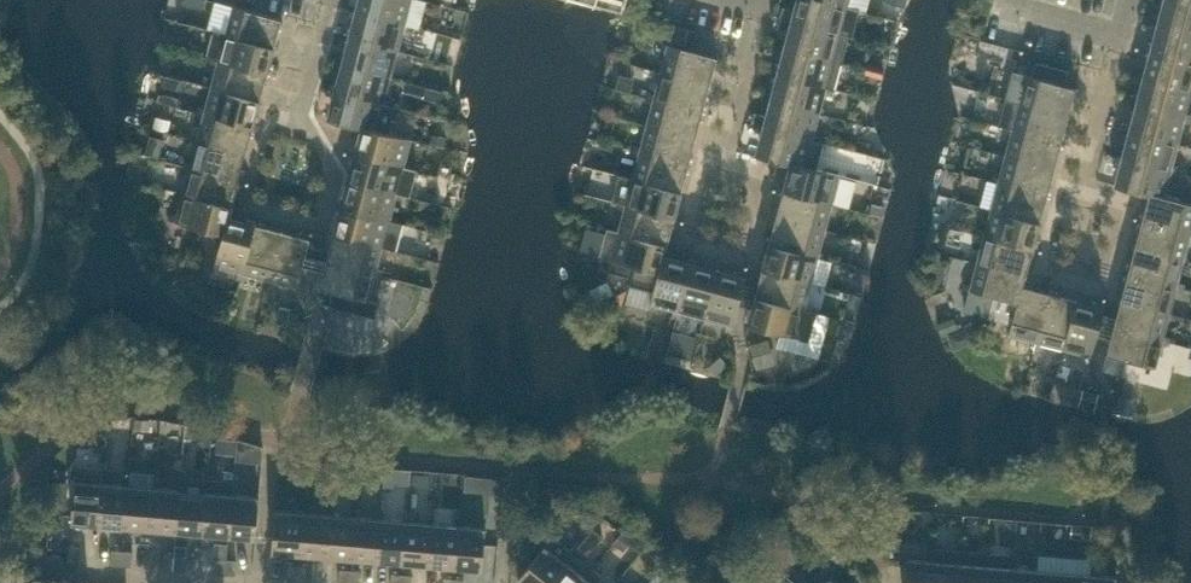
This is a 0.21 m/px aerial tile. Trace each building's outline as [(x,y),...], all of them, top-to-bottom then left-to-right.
[(361,11),(396,21),(404,23),(419,27),(426,0),(364,0),(361,11)] [(622,14),(625,0),(570,0),(622,14)] [(791,20),(847,35),(851,36),(854,23),(857,15),(858,9),(847,6),(824,0),(802,0),(801,5),(799,10),(794,9),(791,20)] [(1175,0),(1163,0),(1161,8),(1166,9),(1162,25),(1190,33),(1190,4),(1175,0)] [(278,30),(282,18),(226,3),(224,9),(232,11),(226,33),(269,44),(273,29),(278,30)] [(404,23),(361,11),(357,27),(352,26),(349,37),(405,51),(406,47),(398,45),(404,23)] [(847,35),(791,20),(788,31),(794,32),(789,48),(840,61),(847,35)] [(1162,25),(1158,41),(1153,39),(1150,50),(1190,61),(1190,33),(1162,25)] [(697,30),(680,26),(679,26),(675,41),(693,46),(697,30)] [(213,30),(206,57),(211,58),(225,61),(267,72),(270,62),(265,60),(269,44),(226,33),(213,30)] [(404,56),(405,51),(349,37),(346,48),(351,49),(347,65),(390,76),(396,54),(404,56)] [(717,56),(701,52),(661,41),(660,47),(667,49),(661,71),(704,83),(708,67),(714,68),(717,56)] [(833,88),(840,61),(789,48),(785,63),(780,62),(777,73),(833,88)] [(1150,50),(1147,61),(1152,63),(1148,78),(1190,90),(1190,61),(1150,50)] [(264,83),(267,72),(211,58),(210,62),(218,64),(212,86),(255,98),(259,82),(264,83)] [(1013,70),(1006,99),(1019,102),(1063,113),(1067,98),(1072,99),(1075,87),(1065,84),(1069,70),(1036,62),(1032,75),(1013,70)] [(384,98),(390,76),(347,65),(343,80),(338,79),(335,90),(391,105),(392,100),(384,98)] [(700,99),(704,83),(661,71),(655,94),(648,92),(647,96),(702,111),(705,100),(700,99)] [(832,92),(833,88),(777,73),(774,84),(779,85),(775,101),(818,112),(824,90),(832,92)] [(1190,90),(1148,78),(1144,94),(1138,93),(1136,104),(1184,116),(1190,118),(1190,114),(1185,112),(1190,90)] [(251,113),(255,98),(212,86),(206,109),(198,107),(197,111),(253,126),(256,115),(251,113)] [(395,106),(391,105),(335,90),(332,101),(337,102),(333,119),(362,127),(362,126),(376,130),(376,129),(388,132),(395,106)] [(700,122),(702,111),(647,96),(646,100),(653,102),(647,124),(690,136),(694,120),(700,122)] [(812,135),(818,112),(775,101),(771,117),(766,115),(763,125),(763,126),(819,141),(820,137),(812,135)] [(1059,129),(1063,113),(1019,102),(1014,124),(1006,122),(1005,127),(1061,141),(1064,130),(1059,129)] [(1184,116),(1136,104),(1133,114),(1138,116),(1134,132),(1177,143),(1183,120),(1190,122),(1190,120),(1190,118),(1184,116)] [(250,137),(253,126),(197,111),(196,115),(204,117),(198,140),(241,151),(245,135),(250,137)] [(754,112),(751,122),(763,125),(766,115),(754,112)] [(686,152),(690,136),(647,124),(641,147),(634,145),(633,149),(688,164),(691,153),(686,152)] [(376,129),(376,130),(362,126),(362,127),(367,128),(363,143),(358,142),(355,153),(411,168),(412,163),(404,161),(410,138),(388,132),(376,129)] [(818,145),(819,141),(763,126),(760,137),(765,138),(761,155),(795,164),(804,166),(804,165),(816,168),(822,146),(818,145)] [(1058,152),(1061,141),(1005,127),(1004,131),(1011,133),(1005,155),(1049,166),(1053,151),(1058,152)] [(1171,165),(1177,143),(1134,132),(1130,147),(1124,146),(1121,157),(1170,170),(1177,172),(1178,167),(1171,165)] [(236,167),(241,151),(198,140),(192,162),(184,160),(183,164),(239,179),(242,168),(236,167)] [(685,175),(688,164),(633,149),(631,153),(639,155),(633,178),(676,189),(680,173),(685,175)] [(409,172),(411,168),(355,153),(352,163),(357,165),(353,181),(396,192),(402,170),(409,172)] [(1044,182),(1049,166),(1005,155),(1000,178),(992,176),(991,180),(1047,195),(1050,184),(1044,182)] [(1177,172),(1170,170),(1121,157),(1119,168),(1124,169),(1119,186),(1148,193),(1149,193),(1163,196),(1169,174),(1176,176),(1177,172)] [(236,190),(239,179),(183,164),(182,168),(189,170),(184,193),(226,204),(231,188),(236,190)] [(804,165),(804,166),(795,164),(791,180),(786,178),(783,189),(839,204),(840,200),(832,198),(839,174),(816,168),(804,165)] [(672,205),(676,189),(633,178),(627,200),(620,198),(618,202),(674,217),(677,206),(672,205)] [(1044,205),(1047,195),(991,180),(990,184),(997,186),(991,208),(1034,220),(1039,204),(1044,205)] [(390,215),(396,192),(353,181),(349,196),(343,195),(341,206),(396,221),(398,217),(390,215)] [(837,209),(839,204),(783,189),(780,200),(785,201),(781,217),(824,229),(830,207),(837,209)] [(222,220),(226,204),(184,193),(178,215),(170,213),(169,219),(223,233),(224,233),(227,221),(222,220)] [(1163,196),(1149,193),(1148,193),(1154,195),(1150,210),(1144,209),(1142,220),(1190,233),(1190,203),(1163,196)] [(671,228),(674,217),(618,202),(617,206),(625,208),(619,231),(662,242),(666,227),(671,228)] [(338,217),(334,233),(339,234),(382,246),(395,249),(402,223),(396,221),(341,206),(338,217)] [(1030,236),(1034,220),(991,208),(985,231),(978,229),(977,233),(1033,248),(1036,237),(1030,236)] [(955,211),(948,228),(973,237),(980,221),(955,211)] [(818,251),(824,229),(781,217),(777,233),(772,231),(769,242),(824,257),(826,253),(818,251)] [(241,279),(256,223),(245,220),(243,225),(227,221),(224,233),(223,233),(215,264),(238,270),(236,278),(241,279)] [(1142,220),(1139,230),(1144,232),(1140,248),(1183,259),(1189,237),(1190,237),(1190,233),(1142,220)] [(265,231),(267,226),(256,223),(241,279),(245,280),(247,272),(269,278),(281,235),(265,231)] [(606,231),(600,255),(600,262),(603,267),(608,270),(632,276),(635,265),(659,271),(662,259),(658,258),(662,242),(619,231),(607,228),(606,231)] [(1030,259),(1033,248),(977,233),(976,237),(983,239),(977,262),(1020,273),(1024,257),(1030,259)] [(295,293),(310,237),(298,234),(297,239),(281,235),(269,278),(292,284),(290,292),(295,293)] [(376,268),(382,246),(339,234),(335,250),(329,248),(326,259),(382,274),(383,270),(376,268)] [(823,262),(824,257),(769,242),(766,253),(771,255),(767,270),(810,282),(816,260),(823,262)] [(1177,281),(1183,259),(1140,248),(1136,263),(1130,262),(1128,273),(1183,288),(1184,283),(1177,281)] [(676,317),(691,261),(680,258),(678,264),(662,259),(659,271),(635,265),(632,276),(630,284),(653,290),(650,302),(674,308),(672,316),(676,317)] [(324,270),(319,287),(324,288),(334,291),(331,304),(375,316),(379,301),(368,298),(374,276),(381,278),(382,274),(326,259),(324,270)] [(701,270),(702,264),(691,261),(676,317),(680,318),(682,311),(705,317),(716,274),(701,270)] [(1016,289),(1020,273),(977,262),(971,284),(964,282),(962,287),(1017,302),(1018,302),(1021,290),(1016,289)] [(804,304),(810,282),(767,270),(763,286),(758,285),(755,296),(810,311),(812,306),(804,304)] [(730,331),(745,276),(734,273),(732,278),(716,274),(705,317),(727,323),(725,330),(730,331)] [(1182,292),(1183,288),(1128,273),(1125,284),(1130,285),(1126,301),(1169,312),(1175,290),(1182,292)] [(591,304),(612,294),(607,282),(585,292),(591,304)] [(1034,347),(1049,292),(1038,289),(1037,294),(1021,290),(1018,302),(1017,302),(1008,333),(1032,339),(1030,346),(1034,347)] [(1059,300),(1060,295),(1049,292),(1034,347),(1039,349),(1041,341),(1063,347),(1074,304),(1059,300)] [(755,296),(747,323),(752,325),(780,332),(791,335),(796,336),(808,340),(808,339),(809,336),(810,332),(816,312),(810,311),(755,296)] [(262,303),(248,300),(244,318),(257,321),(262,303)] [(1163,335),(1169,312),(1126,301),(1122,317),(1116,315),(1113,326),(1169,341),(1170,337),(1163,335)] [(1089,362),(1104,306),(1092,303),(1090,308),(1074,304),(1063,347),(1086,353),(1084,360),(1089,362)] [(285,324),(290,308),(280,305),(276,322),(285,324)] [(673,329),(654,324),(648,349),(666,354),(673,329)] [(1168,345),(1169,341),(1113,326),(1111,337),(1116,338),(1111,355),(1154,367),(1161,343),(1168,345)] [(776,364),(768,340),(749,346),(757,369),(776,364)] [(1120,404),(1136,408),(1142,385),(1126,381),(1120,404)] [(218,437),(217,453),(234,454),(236,439),(218,437)] [(237,439),(236,460),(247,461),(249,442),(237,439)] [(99,524),(102,482),(75,480),(71,522),(99,524)] [(125,526),(128,484),(102,482),(99,524),(125,526)] [(151,528),(154,486),(128,484),(125,526),(151,528)] [(177,531),(180,489),(154,486),(151,528),(177,531)] [(202,533),(206,491),(180,489),(177,531),(202,533)] [(228,535),(232,493),(206,491),(202,533),(228,535)] [(256,537),(259,495),(232,493),(228,535),(256,537)] [(299,553),(303,511),(275,509),(275,520),(272,551),(299,553)] [(325,555),(329,513),(303,511),(299,553),(325,555)] [(351,558),(355,516),(329,513),(325,555),(351,558)] [(377,560),(381,518),(355,516),(351,558),(377,560)] [(403,562),(407,520),(381,518),(377,560),(403,562)] [(429,564),(433,522),(407,520),(403,562),(429,564)] [(455,567),(459,524),(433,522),(429,564),(455,567)] [(482,569),(486,527),(459,524),(455,567),(482,569)] [(592,528),(576,548),(586,556),(602,536),(592,528)] [(643,573),(659,548),(647,540),(630,565),(643,573)] [(566,561),(545,544),(518,577),(526,582),(548,582),(566,561)] [(79,561),(80,546),(69,545),(68,560),(79,561)] [(931,582),(958,582),(959,569),(960,549),(934,547),(933,560),(931,582)] [(121,565),(122,550),(112,549),(111,564),(121,565)] [(958,582),(984,582),(985,573),(985,567),(986,560),(986,551),(960,549),(959,569),(958,582)] [(131,566),(133,551),(122,550),(121,565),(131,566)] [(984,582),(1010,582),(1011,567),(1012,567),(1013,563),(1011,557),(1010,555),(1007,553),(993,552),(989,553),(987,555),(987,552),(986,551),(986,560),(985,567),(985,573),(984,582)] [(173,569),(175,554),(164,553),(163,568),(173,569)] [(184,570),(185,555),(175,554),(173,569),(184,570)] [(225,574),(226,559),(216,558),(215,573),(225,574)] [(933,560),(906,558),(906,566),(904,582),(931,582),(933,560)] [(235,574),(237,559),(226,559),(225,574),(235,574)] [(586,578),(566,561),(548,582),(582,582),(586,578)] [(297,580),(298,565),(288,564),(286,579),(297,580)] [(307,581),(308,566),(298,565),(297,580),(307,581)] [(1037,569),(1012,567),(1011,567),(1010,582),(1036,582),(1037,569)] [(350,569),(340,568),(338,582),(349,582),(350,569)] [(360,570),(350,569),(349,582),(359,582),(360,570)] [(582,582),(594,582),(600,575),(593,569),(586,578),(584,580),(582,582)] [(1063,571),(1037,569),(1036,582),(1062,582),(1063,571)] [(679,582),(705,582),(690,570),(679,582)] [(1089,573),(1063,571),(1062,582),(1088,582),(1089,573)] [(402,573),(391,573),(391,582),(401,582),(402,573)] [(412,574),(402,573),(401,582),(411,582),(412,574)] [(1116,576),(1089,573),(1088,582),(1116,582),(1116,576)]
